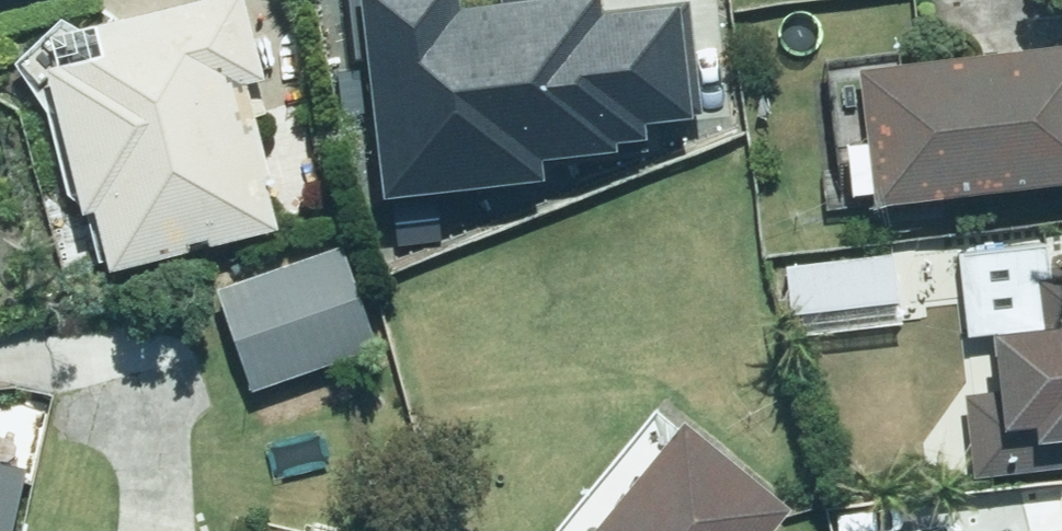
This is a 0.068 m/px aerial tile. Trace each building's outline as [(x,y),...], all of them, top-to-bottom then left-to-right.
[(24,75),(66,283),(262,244),(230,89),(247,86),(229,0),(178,0),(136,9),(138,20),(72,33),(79,64),(24,75)] [(384,198),(549,181),(547,163),(625,155),(624,143),(647,141),(645,125),(697,120),(685,3),(609,11),(608,0),(506,0),(506,6),(455,12),(454,0),(364,0),(384,198)] [(845,72),(855,206),(1061,191),(1061,56),(845,72)] [(771,264),(783,339),(899,320),(887,245),(771,264)] [(204,289),(237,397),(367,359),(335,250),(204,289)] [(969,397),(959,398),(964,484),(1061,478),(1061,270),(961,276),(969,397)] [(773,508),(667,424),(583,530),(755,530),(773,508)]
